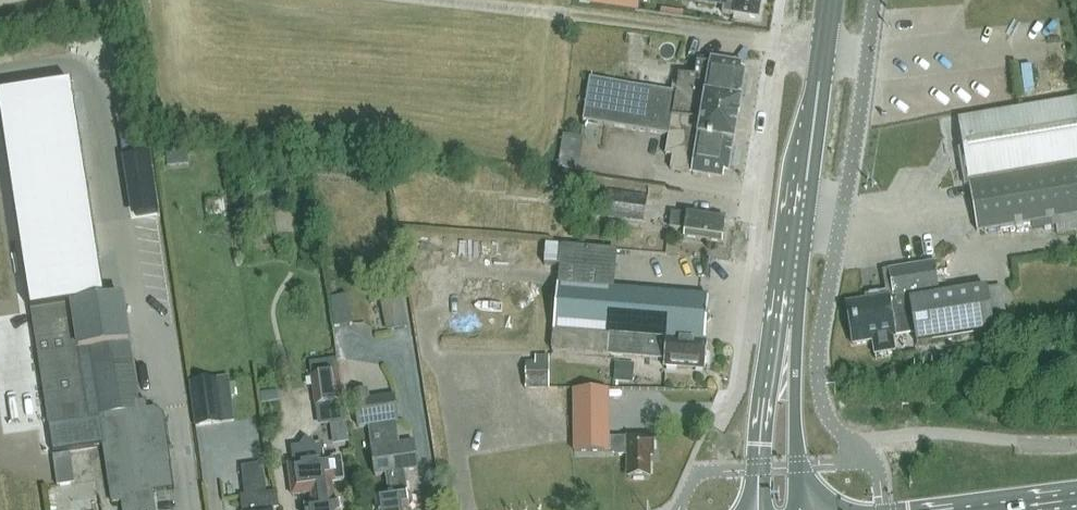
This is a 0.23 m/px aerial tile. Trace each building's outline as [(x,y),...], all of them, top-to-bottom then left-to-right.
[(588,3),(638,11),(639,0),(589,0),(588,3)] [(688,1),(723,7),(722,14),(760,20),(763,0),(688,0),(688,1)] [(709,61),(698,59),(695,77),(679,74),(676,93),(589,79),(582,121),(668,136),(665,155),(672,156),(670,169),(691,173),(690,177),(723,182),(725,174),(730,175),(731,169),(734,170),(738,149),(734,149),(742,97),(746,98),(749,77),(746,76),(747,71),(742,70),(742,64),(710,59),(709,61)] [(1076,221),(1076,99),(958,120),(966,167),(962,168),(965,185),(969,185),(978,232),(1033,222),(1034,228),(1076,221)] [(187,148),(165,150),(167,166),(188,164),(187,148)] [(648,195),(608,190),(604,218),(644,223),(648,195)] [(727,216),(687,210),(686,215),(670,213),(668,228),(684,230),(683,238),(723,244),(727,216)] [(617,251),(549,244),(546,266),(559,267),(550,352),(663,360),(663,368),(705,371),(708,341),(705,340),(709,296),(615,288),(617,251)] [(885,271),(889,297),(847,304),(854,345),(873,342),(876,360),(878,360),(877,355),(896,352),(894,339),(896,338),(895,336),(915,333),(917,344),(1008,330),(1001,287),(941,296),(936,263),(885,271)] [(409,328),(401,292),(379,297),(387,333),(409,328)] [(331,325),(350,323),(346,294),(328,296),(331,325)] [(125,296),(31,311),(49,428),(98,420),(112,504),(121,503),(122,509),(155,509),(153,493),(173,489),(170,464),(164,415),(156,407),(147,409),(145,400),(139,401),(130,342),(132,342),(125,296)] [(548,358),(538,358),(538,362),(525,362),(525,390),(550,391),(550,362),(548,362),(548,358)] [(345,423),(337,359),(309,363),(317,426),(345,423)] [(634,364),(615,363),(614,382),(633,383),(634,364)] [(216,380),(190,383),(196,426),(222,423),(216,380)] [(370,400),(369,391),(352,393),(358,429),(368,427),(397,423),(398,423),(394,396),(370,400)] [(574,391),(574,452),(609,452),(609,391),(574,391)] [(414,472),(410,445),(400,446),(397,423),(368,427),(371,450),(368,450),(372,478),(383,477),(386,496),(372,498),(374,509),(407,509),(408,509),(407,500),(403,496),(400,474),(414,472)] [(306,437),(299,446),(291,448),(293,463),(286,464),(291,497),(311,495),(312,504),(303,505),(304,509),(341,509),(340,505),(331,506),(328,483),(344,481),(341,456),(325,458),(323,443),(315,444),(306,437)] [(610,439),(611,452),(612,452),(616,456),(628,456),(629,479),(649,478),(649,456),(653,456),(653,439),(626,439),(610,439)] [(75,484),(71,454),(53,456),(57,486),(75,484)] [(264,475),(242,479),(244,495),(240,495),(242,509),(274,509),(279,508),(277,492),(267,493),(264,475)]
